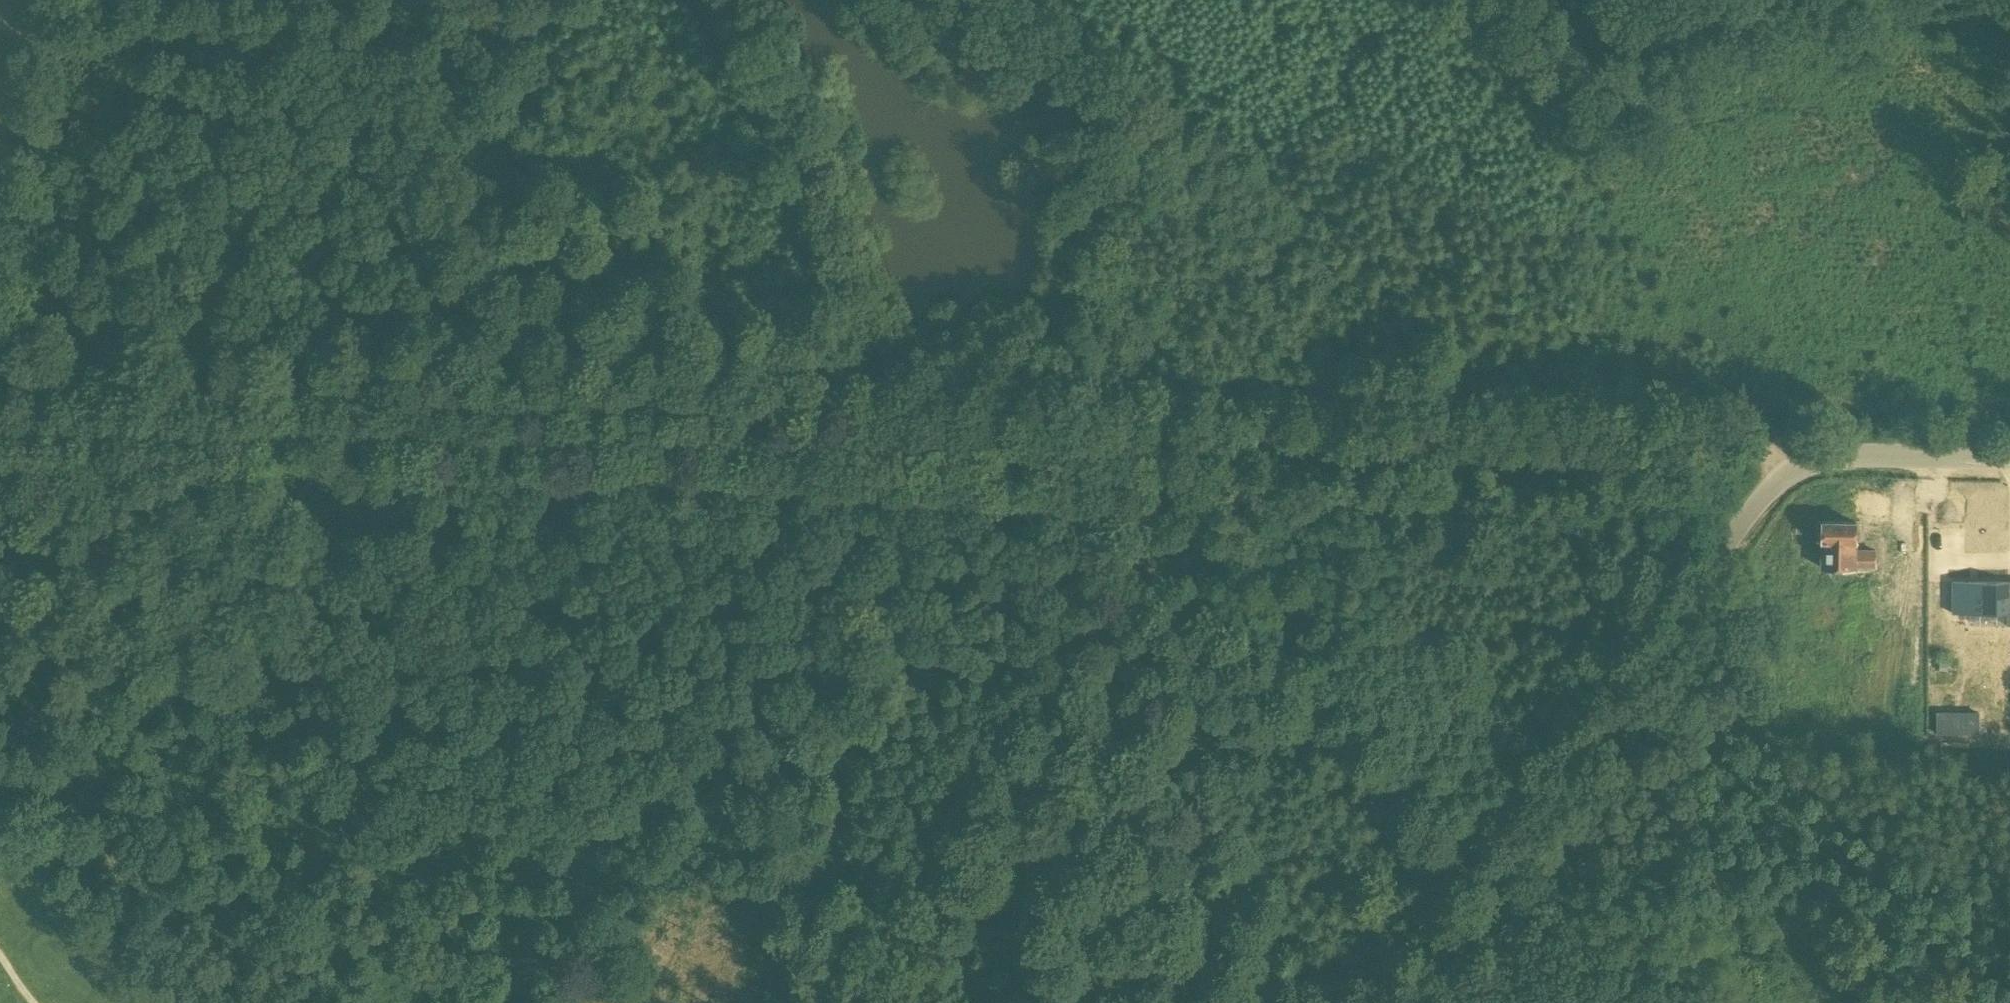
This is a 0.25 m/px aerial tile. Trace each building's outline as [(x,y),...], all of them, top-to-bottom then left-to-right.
[(1856,550),(1855,520),(1815,520),(1815,540),(1821,540),(1821,568),(1874,568),(1874,550),(1856,550)] [(2009,625),(2009,581),(1951,581),(1951,613),(2006,613),(2006,625),(2009,625)]
